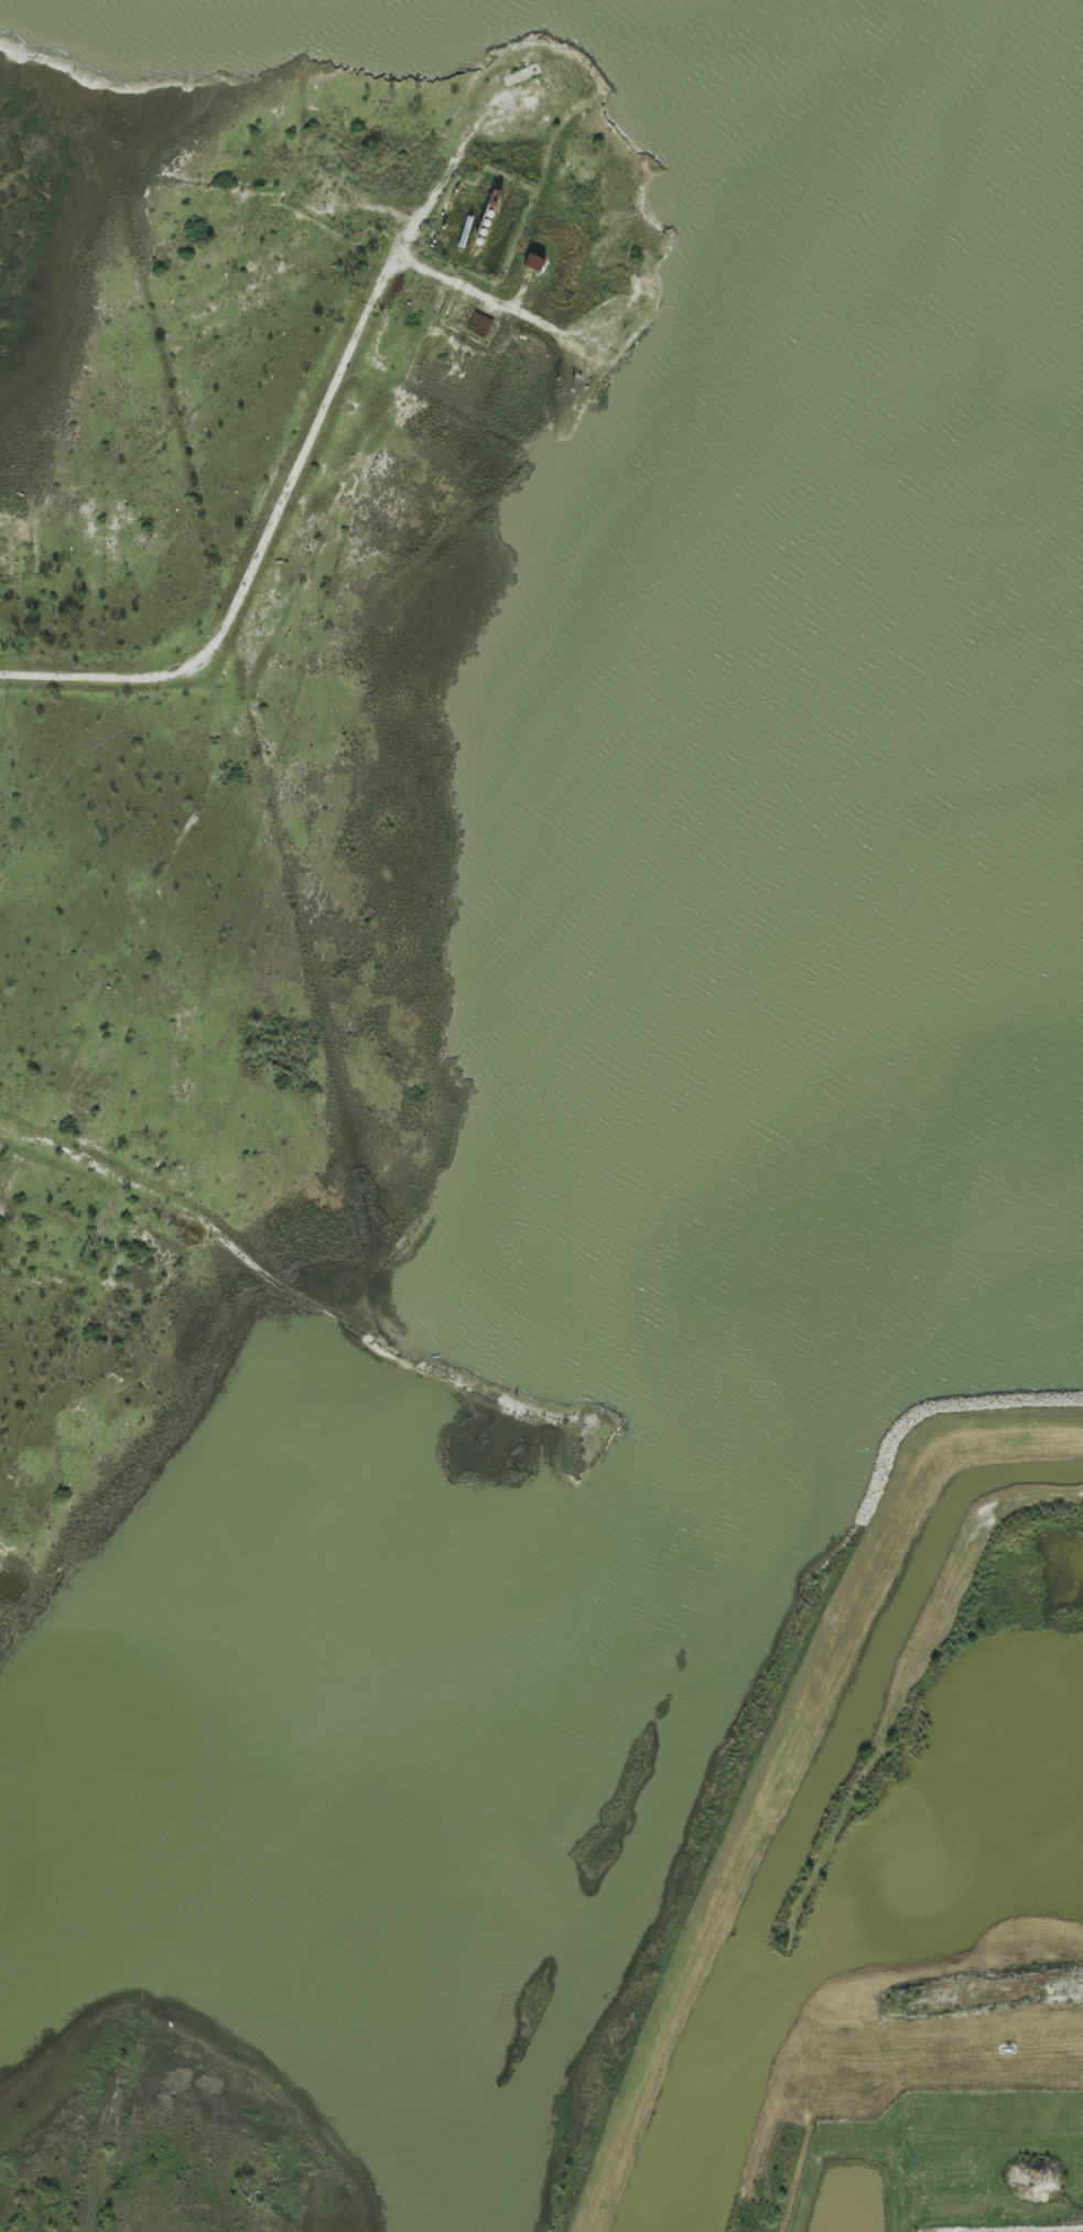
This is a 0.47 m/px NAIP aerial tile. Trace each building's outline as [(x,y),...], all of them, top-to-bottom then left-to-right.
[(544,260),(528,254),(524,267),(540,272),(544,260)]
